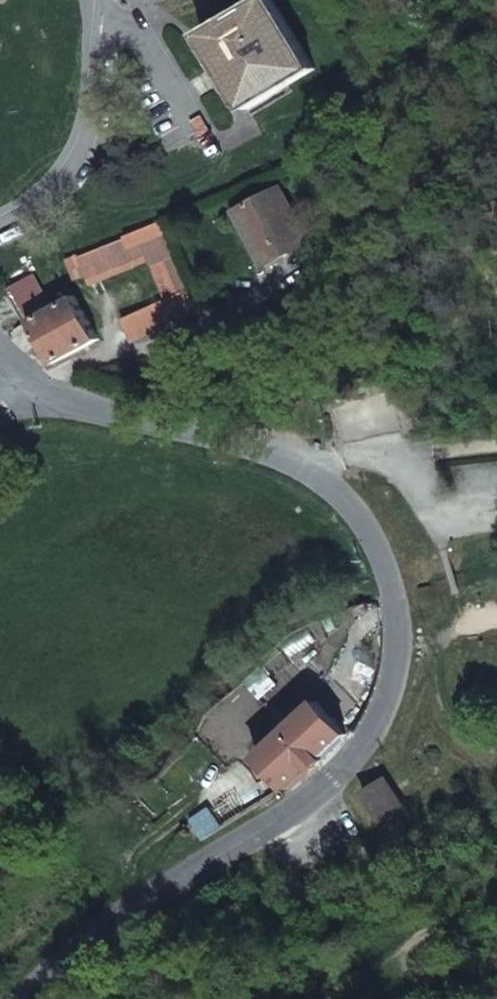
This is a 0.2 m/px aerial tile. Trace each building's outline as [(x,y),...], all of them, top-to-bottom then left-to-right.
[(274,0),(259,0),(256,2),(205,33),(218,55),(250,107),(315,67),(274,0)] [(279,184),(239,207),(267,256),(308,232),(279,184)] [(194,274),(156,218),(143,224),(143,228),(90,252),(89,248),(73,255),(81,273),(94,267),(98,276),(156,250),(172,284),(159,291),(168,310),(192,298),(182,280),(194,274)] [(62,300),(46,268),(15,281),(58,358),(100,336),(77,293),(62,300)] [(131,310),(138,326),(165,312),(157,297),(131,310)] [(192,298),(168,310),(173,319),(196,306),(192,298)] [(296,658),(313,643),(304,631),(287,646),(296,658)] [(313,694),(285,723),(273,735),(256,752),(273,768),(289,784),(303,774),(317,762),(319,765),(329,755),(327,752),(338,741),(348,730),(313,694)] [(270,775),(220,798),(191,822),(154,854),(161,864),(281,789),(270,775)] [(363,791),(381,819),(403,805),(385,777),(363,791)] [(258,872),(263,887),(273,883),(268,869),(258,872)]
